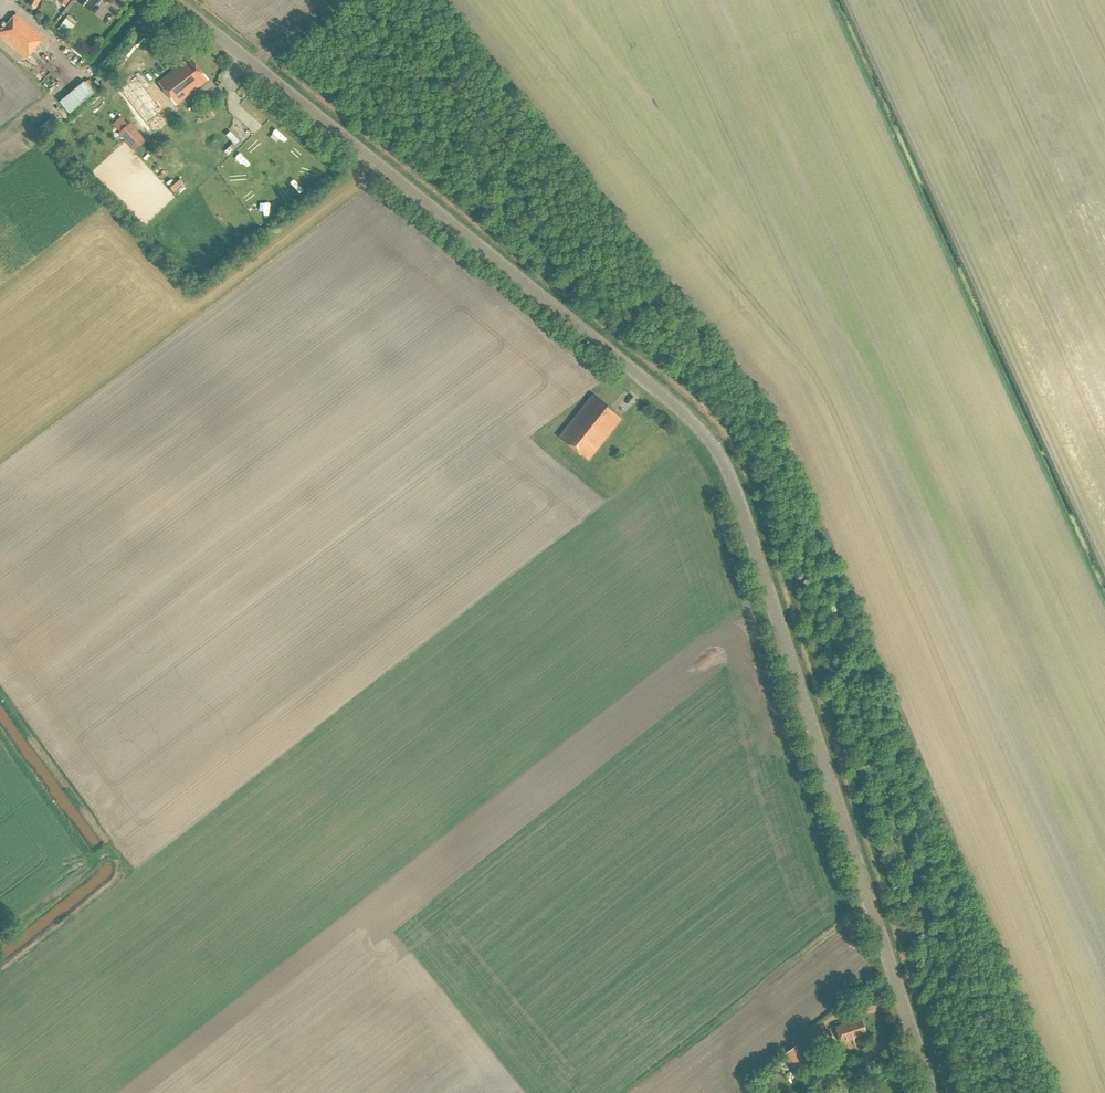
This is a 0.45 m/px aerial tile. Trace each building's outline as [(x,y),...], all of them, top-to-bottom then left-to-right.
[(78,1),(88,9),(95,0),(79,0),(78,1)] [(43,37),(16,14),(0,32),(0,36),(26,58),(43,37)] [(66,18),(57,29),(66,36),(75,26),(66,18)] [(190,57),(158,80),(175,103),(207,80),(190,57)] [(84,80),(60,103),(71,114),(95,91),(84,80)] [(57,125),(52,118),(40,127),(45,134),(57,125)] [(119,133),(135,151),(146,141),(130,123),(119,133)] [(235,145),(239,140),(231,131),(226,135),(235,145)] [(175,193),(186,186),(181,179),(170,187),(175,193)] [(593,393),(558,437),(586,460),(621,417),(593,393)] [(854,1037),(865,1034),(861,1018),(849,1022),(848,1021),(836,1024),(841,1043),(855,1039),(854,1037)] [(805,1041),(785,1050),(795,1071),(815,1061),(805,1041)]
